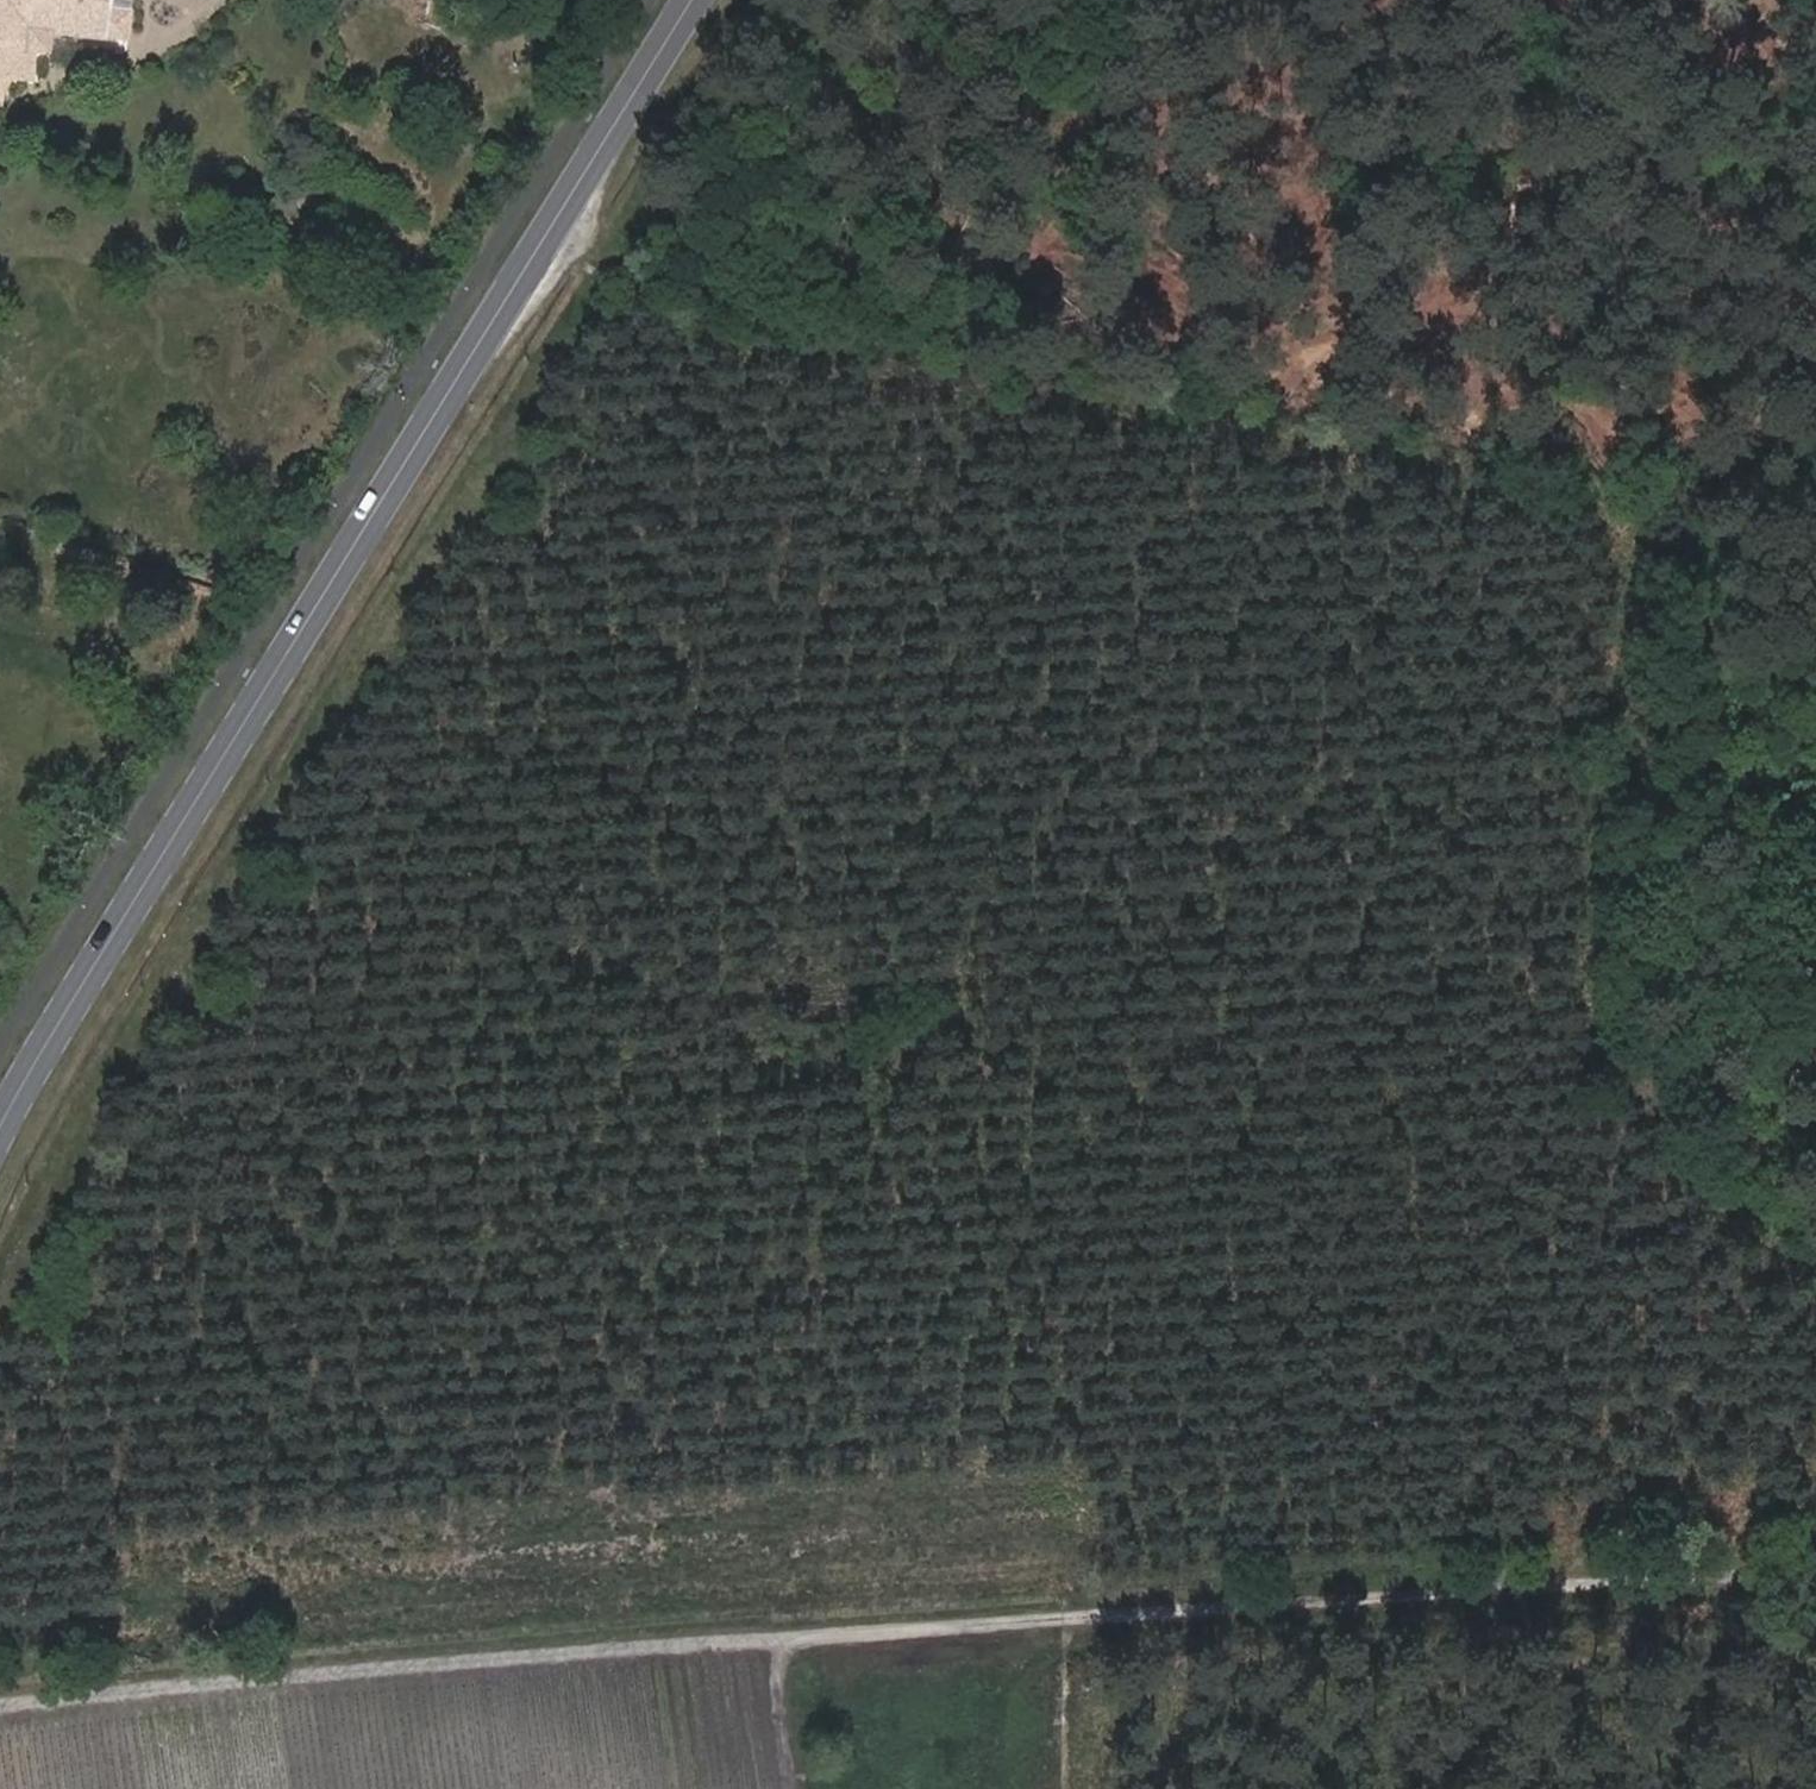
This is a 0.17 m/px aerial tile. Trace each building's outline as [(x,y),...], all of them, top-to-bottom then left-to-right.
[(2,30),(10,31),(4,69),(0,69),(0,100),(2,100),(6,74),(31,78),(35,50),(29,49),(32,27),(126,39),(131,0),(7,0),(2,30)] [(4,69),(10,31),(2,30),(7,0),(0,0),(0,69),(4,69)]
